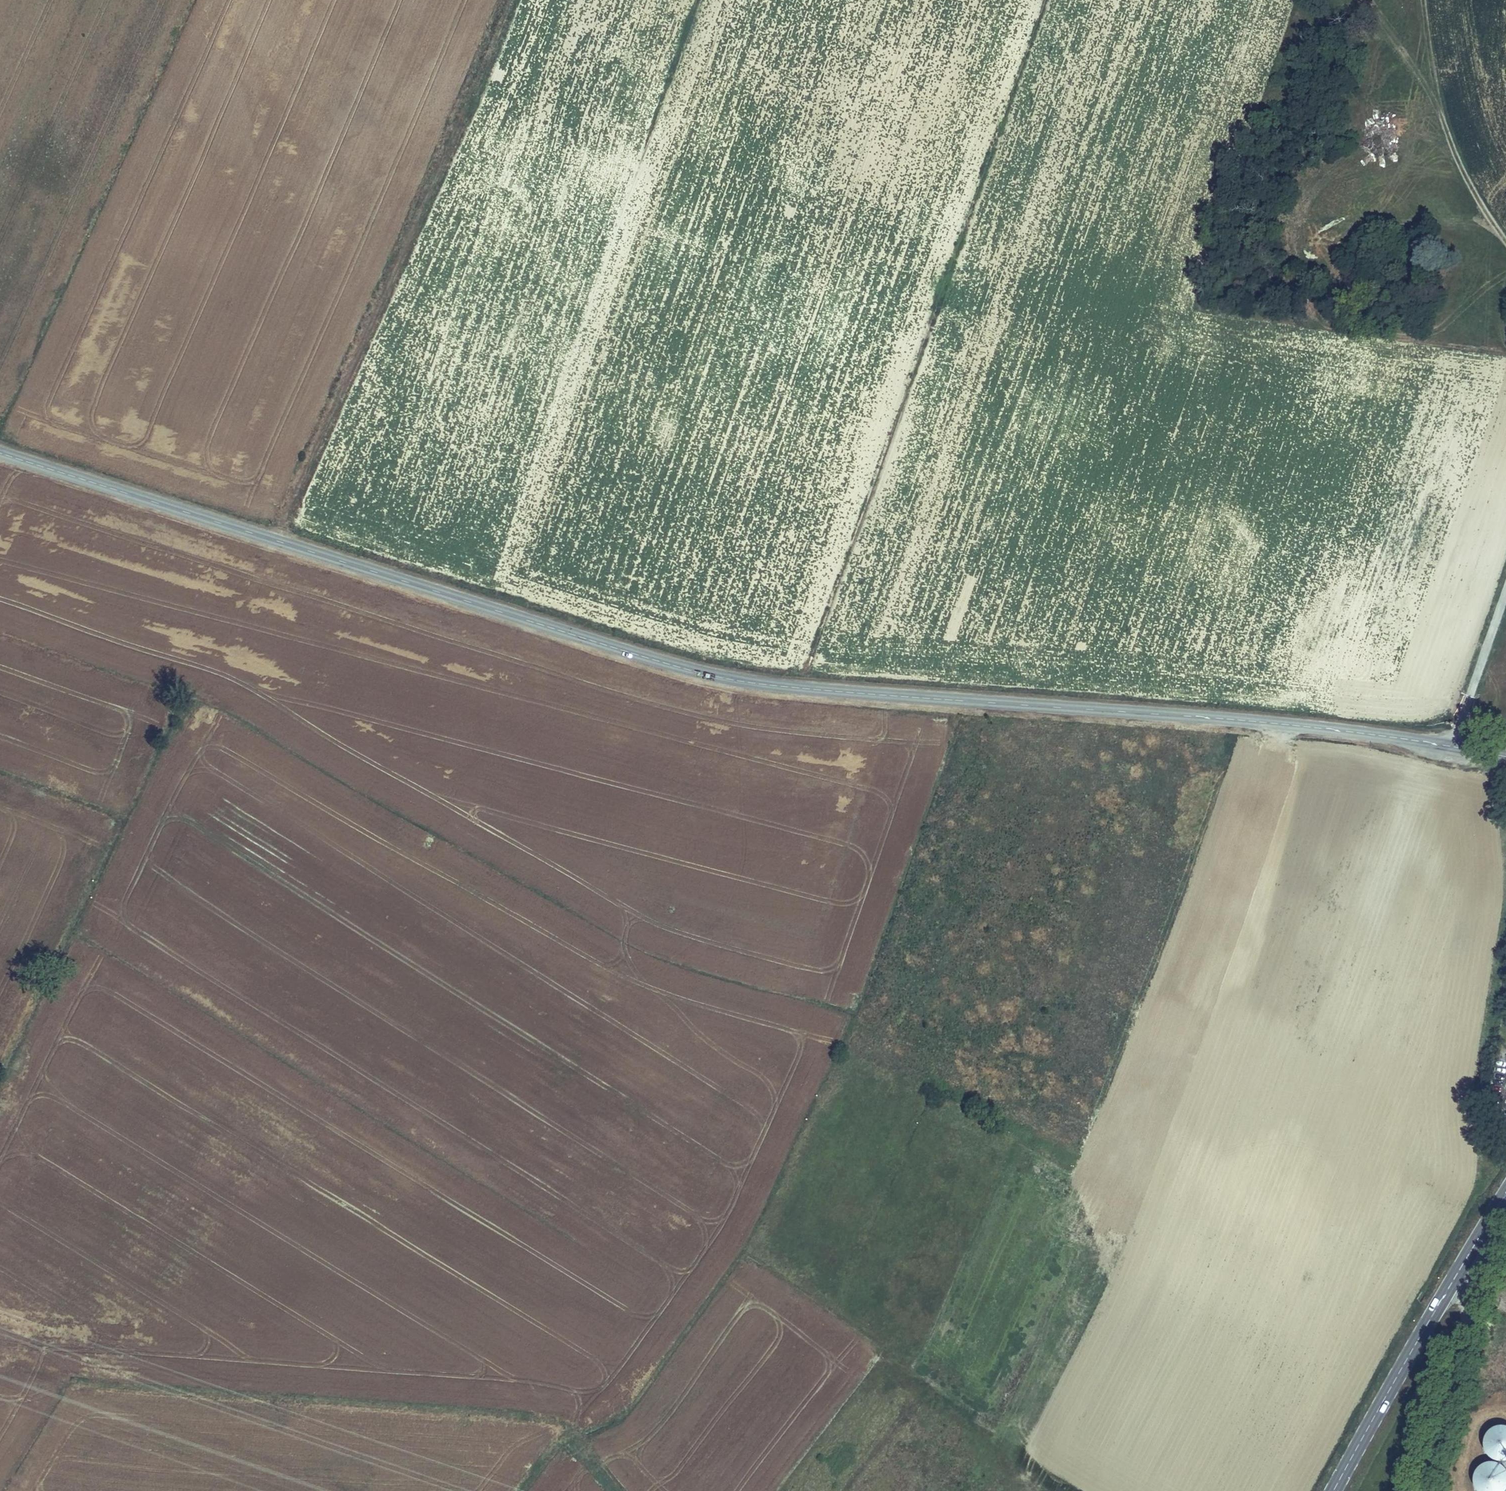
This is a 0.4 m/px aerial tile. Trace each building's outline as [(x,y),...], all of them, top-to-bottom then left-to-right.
[(1482,1457),(1476,1490),(1505,1490),(1505,1426),(1491,1424),(1486,1458),(1482,1457)]
